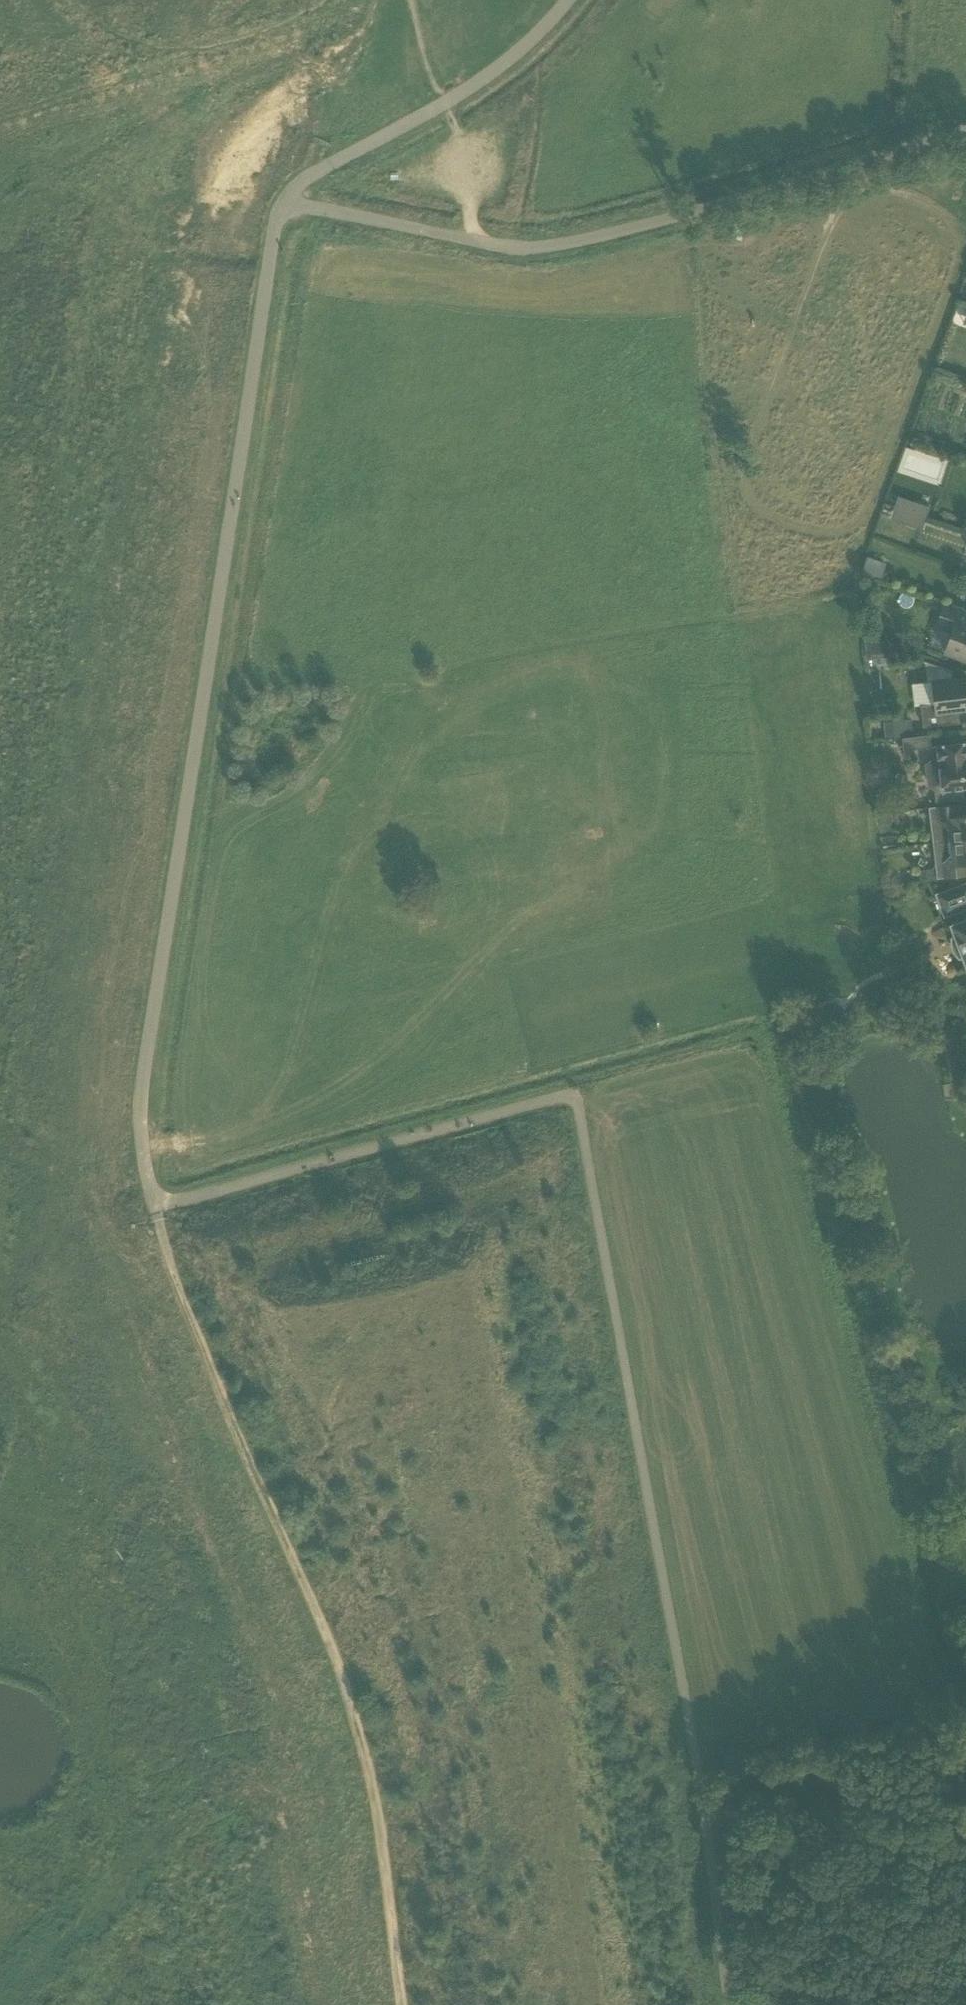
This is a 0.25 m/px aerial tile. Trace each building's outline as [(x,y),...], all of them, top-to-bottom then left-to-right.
[(925,519),(930,507),(912,501),(908,513),(925,519)] [(922,530),(925,519),(908,513),(904,524),(922,530)] [(881,580),(886,563),(867,557),(861,574),(881,580)] [(945,602),(937,626),(952,631),(945,651),(965,659),(965,610),(945,602)] [(864,638),(866,659),(889,656),(888,646),(864,638)] [(923,727),(960,723),(958,710),(965,709),(965,679),(932,680),(932,681),(913,683),(915,706),(921,705),(923,727)] [(887,737),(909,735),(907,719),(884,722),(887,737)] [(930,734),(903,738),(905,758),(917,757),(916,749),(932,747),(930,734)] [(939,758),(930,759),(924,763),(925,769),(965,764),(965,742),(937,746),(939,758)] [(934,788),(936,802),(964,799),(963,787),(965,787),(965,764),(925,769),(927,788),(934,788)] [(961,815),(960,803),(936,806),(936,807),(930,807),(934,843),(965,839),(965,814),(961,815)] [(895,813),(882,814),(883,824),(896,823),(895,813)] [(937,878),(944,877),(965,875),(965,839),(934,843),(937,868),(937,878)] [(921,879),(937,878),(937,868),(920,870),(921,879)] [(938,894),(945,915),(965,907),(965,884),(938,894)] [(952,924),(956,936),(952,938),(952,943),(953,949),(955,953),(960,958),(964,956),(965,962),(965,919),(952,924)]
